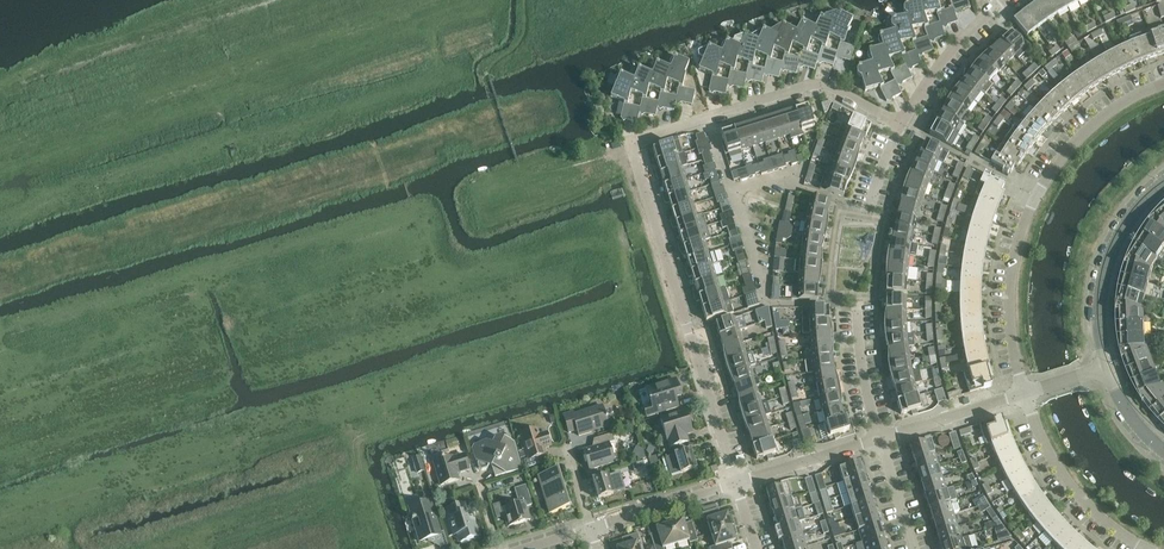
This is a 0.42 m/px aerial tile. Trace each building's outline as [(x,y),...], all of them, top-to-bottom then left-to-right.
[(936,0),(935,0),(920,0),(920,2),(922,14),(922,15),(924,14),(936,12),(936,13),(940,23),(940,22),(940,23),(941,25),(943,24),(946,23),(948,26),(958,22),(954,10),(953,10),(953,8),(952,8),(941,12),(936,0)] [(952,8),(953,8),(953,10),(954,10),(959,8),(960,11),(970,8),(968,0),(949,0),(952,8)] [(1035,4),(1046,22),(1056,15),(1048,0),(1041,0),(1035,4)] [(1056,15),(1067,9),(1062,0),(1048,0),(1056,15)] [(1067,9),(1078,3),(1076,0),(1062,0),(1067,9)] [(928,27),(924,14),(922,15),(922,14),(920,2),(905,4),(906,6),(905,6),(903,8),(904,12),(906,14),(907,14),(907,16),(908,16),(910,29),(912,29),(924,27),(927,37),(928,37),(929,39),(932,38),(934,37),(935,38),(935,40),(938,39),(945,36),(941,25),(940,23),(940,22),(940,23),(928,27)] [(1031,7),(1024,12),(1037,29),(1046,22),(1035,4),(1031,7)] [(1037,29),(1024,12),(1021,15),(1014,20),(1027,36),(1037,29)] [(857,48),(844,44),(848,31),(847,31),(853,20),(839,13),(838,13),(825,16),(824,18),(834,24),(828,35),(829,36),(841,42),(837,52),(838,52),(837,54),(842,56),(842,59),(852,63),(857,48)] [(915,38),(912,29),(910,29),(908,16),(907,16),(893,19),(893,20),(892,20),(891,23),(892,27),(893,29),(895,29),(895,31),(895,30),(898,43),(898,44),(900,43),(912,41),(912,42),(916,50),(916,51),(917,53),(922,52),(923,54),(932,51),(933,51),(929,39),(928,37),(927,37),(916,41),(915,38)] [(1130,16),(1121,20),(1124,25),(1133,21),(1130,16)] [(825,48),(829,36),(828,35),(834,24),(824,18),(821,17),(820,18),(819,18),(817,19),(815,22),(815,25),(816,26),(815,27),(815,28),(809,39),(810,39),(811,40),(822,46),(819,56),(818,58),(819,58),(824,60),(823,63),(833,67),(837,54),(838,52),(837,52),(826,48),(825,48)] [(807,52),(811,40),(810,39),(809,39),(815,28),(815,27),(802,21),(801,22),(800,22),(798,23),(796,27),(796,29),(797,30),(796,32),(797,32),(791,43),(792,44),(803,50),(801,59),(800,60),(801,60),(800,62),(800,63),(801,63),(805,64),(804,67),(815,71),(817,63),(819,58),(818,58),(819,56),(807,52)] [(789,55),(792,44),(791,43),(797,32),(796,32),(783,25),(783,26),(782,26),(770,33),(778,36),(772,47),(773,47),(772,48),(774,48),(785,54),(782,62),(782,64),(781,67),(782,67),(784,67),(787,68),(786,71),(796,75),(800,63),(800,62),(801,60),(800,60),(801,59),(789,55)] [(1148,31),(1157,56),(1163,54),(1163,26),(1161,27),(1148,31)] [(1079,29),(1074,32),(1078,39),(1083,35),(1079,29)] [(771,59),(774,48),(772,48),(773,47),(772,47),(778,36),(770,33),(763,30),(763,31),(761,31),(752,36),(747,34),(746,36),(759,41),(754,53),(755,54),(767,59),(765,69),(765,70),(764,72),(765,72),(766,72),(769,73),(769,76),(779,79),(782,67),(781,67),(782,64),(782,62),(775,60),(771,59)] [(904,55),(900,43),(898,44),(898,43),(895,30),(895,31),(879,35),(880,37),(879,37),(878,40),(879,43),(881,45),(882,45),(883,47),(887,59),(888,59),(901,55),(901,56),(905,65),(906,65),(907,67),(911,65),(913,68),(922,64),(917,53),(916,51),(916,50),(910,52),(904,55)] [(1128,39),(1130,44),(1139,63),(1146,60),(1157,56),(1148,31),(1141,34),(1128,39)] [(1011,32),(1002,41),(1015,55),(1025,47),(1011,32)] [(752,66),(755,54),(754,53),(759,41),(746,36),(745,35),(744,37),(743,36),(740,37),(735,40),(733,44),(739,46),(741,47),(738,54),(736,58),(736,59),(737,59),(749,64),(749,65),(746,75),(747,75),(746,77),(748,78),(752,78),(751,81),(762,84),(765,72),(764,72),(765,70),(765,69),(752,66)] [(734,72),(737,59),(736,59),(736,58),(738,54),(741,47),(739,46),(733,44),(727,41),(726,42),(725,42),(723,44),(722,45),(721,47),(722,48),(722,50),(723,50),(722,52),(720,58),(717,64),(718,64),(719,65),(730,70),(728,80),(728,81),(728,83),(732,84),(734,84),(734,85),(733,87),(736,88),(744,89),(746,77),(747,75),(746,75),(734,72)] [(874,41),(867,43),(869,50),(876,48),(874,41)] [(1002,41),(992,49),(992,50),(1006,64),(1015,55),(1002,41)] [(1130,44),(1118,49),(1128,67),(1139,63),(1130,44)] [(716,78),(719,65),(718,64),(717,64),(720,58),(722,52),(721,52),(709,47),(708,48),(707,47),(698,52),(699,56),(704,58),(699,70),(712,75),(712,78),(711,80),(709,88),(716,90),(715,93),(717,93),(718,93),(726,95),(728,83),(728,81),(728,80),(716,78)] [(894,71),(888,59),(887,59),(883,47),(869,51),(869,53),(868,53),(867,55),(868,56),(869,59),(871,61),(872,61),(872,63),(873,63),(876,74),(876,75),(877,75),(878,75),(890,71),(890,72),(895,81),(896,83),(901,80),(903,83),(913,78),(907,67),(906,65),(905,65),(894,71)] [(985,55),(982,58),(998,73),(1006,64),(992,50),(992,49),(988,52),(985,55)] [(1118,49),(1107,55),(1117,73),(1128,67),(1118,49)] [(1067,51),(1062,54),(1065,59),(1070,56),(1067,51)] [(1107,55),(1095,61),(1107,79),(1117,73),(1107,55)] [(671,66),(671,68),(666,80),(667,81),(679,86),(677,96),(676,99),(677,99),(682,100),(681,103),(692,105),(696,91),(683,88),(686,74),(685,74),(689,63),(675,57),(675,58),(674,58),(671,60),(670,63),(670,66),(671,66)] [(975,64),(973,68),(989,82),(998,73),(982,58),(978,61),(975,64)] [(1095,61),(1084,68),(1097,85),(1107,79),(1095,61)] [(664,94),(667,81),(666,80),(671,68),(657,63),(656,64),(655,64),(653,65),(653,66),(652,69),(652,70),(652,72),(653,72),(652,74),(653,74),(648,86),(649,87),(661,92),(658,102),(659,102),(658,104),(659,104),(664,106),(663,109),(674,111),(677,99),(676,99),(677,96),(664,94)] [(883,86),(878,75),(877,75),(876,75),(876,74),(873,63),(872,63),(862,66),(858,67),(859,68),(858,68),(858,69),(857,71),(858,75),(860,77),(861,77),(864,85),(865,91),(879,87),(880,88),(886,100),(887,102),(887,101),(886,98),(891,96),(892,99),(896,97),(897,96),(902,94),(896,83),(895,81),(889,84),(883,86)] [(1034,64),(1028,70),(1032,74),(1038,68),(1034,64)] [(646,99),(649,87),(648,86),(653,74),(652,74),(651,74),(639,68),(638,70),(637,69),(635,71),(634,72),(633,75),(634,76),(634,77),(635,78),(634,80),(629,91),(630,92),(643,97),(642,98),(640,108),(641,108),(640,110),(642,110),(646,111),(645,114),(656,117),(659,105),(659,104),(658,104),(659,102),(658,102),(646,99)] [(968,75),(965,79),(981,92),(989,82),(973,68),(970,71),(968,75)] [(1084,68),(1074,76),(1087,92),(1097,85),(1084,68)] [(1032,74),(1028,70),(1022,75),(1026,80),(1032,74)] [(1042,70),(1038,74),(1042,78),(1046,74),(1042,70)] [(628,105),(630,92),(629,91),(634,80),(621,74),(620,75),(619,75),(617,76),(615,80),(616,83),(617,83),(611,97),(625,103),(621,119),(622,116),(628,117),(627,120),(638,122),(640,110),(641,108),(640,108),(628,105)] [(1074,76),(1063,84),(1077,100),(1087,92),(1074,76)] [(959,85),(956,88),(974,101),(981,92),(965,79),(962,82),(959,85)] [(1017,80),(1012,86),(1016,90),(1022,84),(1017,80)] [(1063,84),(1053,92),(1068,107),(1077,100),(1063,84)] [(1016,90),(1012,86),(1006,92),(1011,96),(1016,90)] [(950,96),(948,99),(967,112),(974,101),(956,88),(953,92),(950,96)] [(1053,92),(1044,101),(1059,116),(1068,107),(1053,92)] [(1002,98),(997,104),(1001,108),(1006,101),(1002,98)] [(946,103),(944,107),(943,111),(960,122),(967,112),(948,99),(946,103)] [(1044,101),(1035,110),(1050,124),(1059,116),(1044,101)] [(822,104),(825,114),(827,113),(832,103),(829,102),(822,104)] [(795,104),(794,105),(802,131),(814,127),(808,106),(800,108),(798,104),(797,104),(795,104)] [(832,109),(839,113),(842,108),(834,104),(832,109)] [(1001,108),(997,104),(991,110),(996,114),(1001,108)] [(791,111),(783,114),(790,135),(802,131),(794,105),(792,106),(791,106),(790,107),(791,111)] [(1035,110),(1026,120),(1042,133),(1050,124),(1035,110)] [(943,111),(936,122),(958,135),(964,125),(960,122),(943,111)] [(1004,111),(1000,116),(1007,121),(1011,116),(1004,111)] [(771,112),(769,113),(777,139),(790,135),(783,114),(775,116),(774,112),(771,112)] [(766,119),(758,121),(765,143),(777,139),(769,113),(768,113),(766,114),(765,114),(766,119)] [(845,129),(846,130),(846,129),(864,138),(865,138),(871,126),(861,122),(863,118),(857,115),(856,119),(851,117),(845,129)] [(987,116),(983,123),(988,126),(992,119),(987,116)] [(1000,116),(993,124),(998,128),(1004,119),(1000,116)] [(746,120),(745,120),(753,146),(765,143),(758,121),(750,124),(749,119),(746,120)] [(742,126),(734,129),(740,150),(753,146),(745,120),(743,121),(742,121),(740,122),(742,126)] [(1026,120),(1018,130),(1035,143),(1042,133),(1026,120)] [(958,135),(936,122),(929,134),(947,144),(952,147),(958,135)] [(988,126),(983,123),(978,130),(983,133),(988,126)] [(822,125),(818,133),(824,135),(827,127),(822,125)] [(1006,138),(1002,144),(1024,158),(1028,153),(1035,143),(1018,130),(1014,127),(1006,138)] [(740,150),(734,129),(721,133),(728,154),(729,154),(730,159),(742,155),(740,150)] [(846,129),(846,130),(841,141),(860,149),(864,138),(846,129)] [(706,139),(704,133),(696,135),(698,141),(706,139)] [(974,135),(970,142),(975,145),(979,138),(974,135)] [(819,139),(816,147),(822,149),(825,141),(819,139)] [(841,141),(836,154),(857,161),(858,157),(859,153),(860,149),(841,141)] [(926,141),(920,153),(938,161),(944,150),(926,141)] [(653,149),(657,161),(678,155),(674,142),(653,149)] [(975,145),(970,142),(966,150),(967,150),(971,153),(975,145)] [(975,154),(980,156),(985,147),(980,144),(975,154)] [(1024,158),(1002,144),(995,156),(991,163),(1011,174),(1014,167),(1017,169),(1024,158)] [(822,149),(816,147),(814,154),(819,156),(822,149)] [(802,151),(804,159),(810,157),(808,149),(802,151)] [(795,151),(788,153),(789,155),(783,157),(785,165),(791,163),(792,165),(798,163),(795,151)] [(702,155),(703,160),(711,158),(710,152),(702,155)] [(656,175),(682,167),(687,165),(684,153),(678,155),(657,161),(659,169),(655,171),(655,172),(655,174),(656,175)] [(920,153),(915,164),(915,165),(933,173),(938,161),(920,153)] [(836,154),(832,166),(853,173),(855,169),(856,165),(857,161),(836,154)] [(785,165),(783,157),(777,159),(780,167),(785,165)] [(711,158),(703,160),(705,166),(713,164),(711,158)] [(959,162),(956,169),(961,172),(965,164),(959,162)] [(764,163),(758,165),(761,173),(767,171),(764,163)] [(810,164),(807,173),(813,174),(816,166),(810,164)] [(910,172),(908,176),(928,184),(933,173),(915,165),(915,164),(912,168),(910,172)] [(761,173),(758,165),(753,166),(755,174),(761,173)] [(832,166),(828,179),(847,184),(847,185),(849,181),(851,177),(853,173),(832,166)] [(662,178),(664,186),(686,179),(682,167),(656,175),(656,177),(657,178),(658,179),(662,178)] [(749,179),(746,168),(737,171),(731,173),(734,181),(740,179),(740,181),(749,179)] [(963,178),(968,180),(972,170),(967,168),(963,178)] [(961,172),(956,169),(952,177),(958,179),(961,172)] [(709,179),(711,185),(719,182),(715,171),(703,174),(705,181),(709,179)] [(904,185),(903,189),(924,196),(928,184),(908,176),(906,180),(904,185)] [(984,176),(974,197),(999,205),(1004,194),(1001,192),(1004,186),(984,176)] [(847,184),(828,179),(823,177),(819,190),(844,197),(847,185),(847,184)] [(663,198),(663,200),(689,192),(686,179),(664,186),(667,194),(663,195),(663,197),(663,198)] [(719,182),(711,185),(713,191),(721,188),(719,182)] [(950,183),(947,191),(952,193),(955,185),(950,183)] [(901,198),(901,202),(920,208),(924,196),(903,189),(902,193),(901,198)] [(952,193),(947,191),(944,199),(950,201),(952,193)] [(670,203),(672,210),(693,204),(689,192),(663,200),(664,201),(665,203),(665,204),(670,203)] [(811,196),(808,209),(828,213),(831,200),(811,196)] [(967,217),(972,219),(993,223),(996,212),(999,205),(974,197),(972,204),(967,217)] [(954,200),(950,210),(956,212),(959,202),(954,200)] [(719,203),(721,209),(729,206),(727,201),(719,203)] [(901,202),(898,214),(917,220),(920,208),(901,202)] [(671,223),(671,224),(697,216),(693,204),(672,210),(674,219),(670,220),(670,221),(671,223)] [(785,212),(784,217),(789,218),(791,213),(792,205),(786,204),(785,212)] [(942,205),(939,213),(945,215),(947,207),(942,205)] [(729,206),(721,209),(723,214),(731,212),(729,206)] [(808,209),(806,222),(828,225),(828,221),(828,217),(828,213),(808,209)] [(945,215),(939,213),(937,221),(943,223),(945,215)] [(898,214),(895,227),(915,231),(917,220),(898,214)] [(677,227),(680,235),(701,228),(697,216),(671,224),(672,226),(672,227),(673,228),(677,227)] [(782,223),(781,231),(787,232),(788,224),(789,218),(784,217),(782,223)] [(1145,235),(1163,248),(1163,226),(1156,217),(1148,223),(1149,224),(1149,223),(1152,225),(1145,235)] [(727,228),(729,233),(737,231),(733,219),(720,223),(722,229),(727,228)] [(972,219),(969,231),(989,235),(993,223),(972,219)] [(806,222),(803,234),(825,238),(826,234),(827,229),(828,225),(806,222)] [(895,227),(892,240),(912,244),(915,231),(895,227)] [(678,247),(679,249),(705,241),(701,228),(680,235),(682,243),(678,244),(678,246),(678,247)] [(737,231),(729,233),(730,239),(738,236),(737,231)] [(969,231),(966,244),(986,247),(989,235),(969,231)] [(803,234),(802,247),(822,250),(823,246),(824,242),(825,238),(803,234)] [(1138,246),(1157,259),(1163,249),(1163,248),(1145,235),(1138,246)] [(889,248),(888,253),(910,256),(912,244),(892,240),(890,244),(889,248)] [(685,252),(687,260),(709,253),(705,241),(679,249),(679,250),(680,252),(681,253),(685,252)] [(966,244),(963,256),(984,259),(986,247),(966,244)] [(1138,246),(1131,257),(1151,270),(1157,259),(1138,246)] [(802,247),(800,260),(822,263),(822,258),(822,254),(822,250),(802,247)] [(735,252),(736,258),(744,255),(743,249),(735,252)] [(686,272),(686,273),(713,265),(709,253),(687,260),(690,268),(686,269),(686,270),(686,272)] [(886,262),(886,266),(908,268),(910,256),(888,253),(887,257),(886,262)] [(744,255),(736,258),(738,263),(746,261),(744,255)] [(939,256),(937,266),(944,266),(945,266),(947,258),(945,257),(939,256)] [(963,256),(961,269),(982,271),(984,259),(963,256)] [(1129,266),(1126,278),(1148,284),(1152,271),(1151,270),(1131,257),(1125,266),(1126,266),(1126,265),(1129,266)] [(774,260),(773,266),(774,266),(773,272),(782,273),(783,259),(777,258),(777,260),(774,260)] [(796,260),(795,273),(821,275),(822,271),(822,267),(822,263),(800,260),(796,260)] [(692,276),(695,284),(716,278),(713,265),(686,273),(687,275),(687,276),(688,277),(692,276)] [(886,275),(887,280),(907,281),(908,268),(886,266),(886,271),(886,275)] [(961,269),(960,282),(981,283),(982,271),(961,269)] [(790,286),(792,286),(818,288),(819,284),(820,279),(821,275),(795,273),(791,273),(790,286)] [(742,277),(744,282),(752,280),(750,274),(742,277)] [(694,296),(694,298),(720,290),(716,278),(695,284),(697,292),(693,293),(693,295),(694,296)] [(1126,278),(1122,290),(1145,297),(1152,298),(1155,286),(1148,284),(1126,278)] [(752,280),(744,282),(748,294),(756,292),(752,280)] [(907,281),(887,280),(886,292),(906,294),(907,281)] [(936,285),(935,294),(946,294),(947,280),(942,280),(942,285),(936,285)] [(960,282),(960,295),(981,295),(981,283),(960,282)] [(818,288),(792,286),(791,300),(818,300),(818,288)] [(700,301),(703,309),(724,302),(720,290),(694,298),(694,299),(695,301),(696,302),(700,301)] [(1122,290),(1119,303),(1142,309),(1145,297),(1122,290)] [(756,292),(744,296),(748,308),(760,305),(756,292)] [(960,295),(960,308),(981,307),(981,295),(960,295)] [(886,297),(886,310),(906,310),(906,297),(886,297)] [(724,302),(703,309),(707,321),(728,315),(734,313),(730,300),(724,302)] [(1120,312),(1121,324),(1144,323),(1144,310),(1144,309),(1142,309),(1119,303),(1116,313),(1117,313),(1117,312),(1120,312)] [(756,311),(760,323),(765,321),(771,320),(768,307),(756,311)] [(802,308),(802,322),(829,320),(829,307),(802,308)] [(960,308),(960,320),(981,319),(981,307),(960,308)] [(884,319),(884,324),(906,323),(906,310),(886,310),(885,314),(884,319)] [(716,323),(720,336),(739,330),(735,317),(716,323)] [(960,320),(961,333),(982,331),(981,319),(960,320)] [(765,321),(760,323),(765,322),(766,329),(772,328),(771,320),(765,321)] [(803,335),(810,334),(832,333),(831,328),(831,324),(829,320),(802,322),(803,335)] [(885,332),(885,337),(907,335),(906,323),(884,324),(884,328),(885,332)] [(1121,324),(1121,337),(1145,336),(1144,323),(1121,324)] [(720,336),(723,348),(743,342),(739,330),(720,336)] [(961,333),(963,346),(984,343),(982,331),(961,333)] [(810,334),(811,347),(833,345),(833,341),(833,337),(832,333),(810,334)] [(887,345),(888,350),(909,347),(907,335),(885,337),(886,341),(887,345)] [(1145,336),(1121,337),(1122,350),(1147,349),(1153,348),(1152,335),(1145,336)] [(724,357),(725,361),(746,354),(743,342),(723,348),(724,352),(724,357)] [(963,346),(966,359),(986,355),(984,343),(963,346)] [(811,347),(812,360),(832,357),(833,358),(833,354),(833,349),(833,345),(811,347)] [(888,359),(888,363),(910,360),(909,347),(888,350),(888,354),(888,359)] [(1126,359),(1130,370),(1152,362),(1147,349),(1122,350),(1122,361),(1123,361),(1123,360),(1126,359)] [(728,369),(729,374),(750,367),(746,354),(725,361),(726,365),(728,369)] [(966,359),(968,371),(989,367),(986,355),(966,359)] [(807,374),(814,373),(834,370),(834,369),(833,358),(832,357),(812,360),(805,361),(807,374)] [(890,372),(891,376),(912,372),(910,360),(888,363),(889,367),(890,372)] [(1130,370),(1135,382),(1157,374),(1152,362),(1130,370)] [(733,382),(735,385),(754,379),(750,367),(729,374),(731,378),(733,382)] [(989,367),(968,371),(964,372),(967,385),(970,393),(991,387),(989,380),(992,379),(989,367)] [(814,373),(816,386),(838,381),(837,377),(836,373),(834,369),(834,370),(814,373)] [(894,385),(895,389),(895,388),(915,384),(922,383),(920,371),(912,372),(891,376),(892,380),(894,385)] [(1135,382),(1139,394),(1161,386),(1157,374),(1135,382)] [(735,385),(739,397),(758,391),(756,386),(760,385),(757,378),(754,379),(735,385)] [(650,400),(649,400),(650,402),(651,405),(644,407),(647,417),(679,407),(676,399),(681,397),(676,380),(655,386),(647,389),(650,400)] [(816,386),(819,399),(841,394),(840,390),(839,386),(838,381),(816,386)] [(895,389),(898,401),(899,401),(918,396),(915,384),(895,388),(895,389)] [(1153,411),(1163,402),(1163,386),(1163,385),(1161,386),(1139,394),(1143,404),(1144,404),(1143,403),(1146,401),(1153,411)] [(935,391),(939,403),(946,401),(942,389),(935,391)] [(947,394),(949,400),(961,396),(960,390),(947,394)] [(739,406),(740,410),(762,403),(758,391),(739,397),(739,401),(739,406)] [(819,399),(822,411),(841,406),(842,407),(841,402),(841,398),(841,394),(819,399)] [(899,401),(898,401),(897,401),(901,415),(912,411),(913,415),(915,415),(918,415),(917,410),(923,408),(919,396),(918,396),(899,401)] [(1161,421),(1163,419),(1163,402),(1153,411),(1161,421)] [(743,419),(744,423),(766,416),(762,403),(740,410),(741,414),(743,419)] [(608,426),(608,425),(606,419),(608,418),(607,416),(605,416),(602,406),(602,407),(574,416),(573,412),(563,415),(569,433),(577,430),(579,436),(580,436),(579,435),(608,426)] [(822,411),(825,424),(844,419),(844,418),(842,407),(841,406),(822,411)] [(794,410),(797,417),(802,416),(800,408),(794,410)] [(690,433),(683,412),(661,419),(667,440),(669,439),(671,447),(688,442),(685,434),(690,433)] [(786,414),(788,423),(794,421),(791,413),(786,414)] [(802,416),(797,417),(799,425),(805,423),(804,420),(810,418),(808,414),(802,416)] [(748,431),(750,435),(769,429),(766,416),(744,423),(746,427),(748,431)] [(825,424),(824,424),(828,437),(834,435),(835,440),(837,440),(838,439),(840,438),(839,434),(849,431),(845,418),(844,418),(844,419),(825,424)] [(986,445),(991,444),(1011,436),(1007,424),(1003,425),(1001,418),(980,425),(982,433),(986,445)] [(959,431),(961,437),(973,433),(971,427),(959,431)] [(801,430),(803,439),(805,444),(813,442),(809,428),(801,430)] [(750,435),(754,446),(773,440),(769,429),(750,435)] [(551,446),(547,433),(539,435),(538,431),(522,436),(529,459),(524,461),(527,468),(542,463),(540,457),(545,455),(543,449),(551,446)] [(949,434),(954,450),(960,448),(956,432),(949,434)] [(584,451),(590,470),(615,462),(609,443),(614,442),(612,434),(593,439),(596,447),(584,451)] [(492,466),(495,477),(521,469),(510,435),(474,446),(472,448),(477,461),(479,462),(478,464),(479,469),(482,470),(488,468),(490,465),(492,466)] [(991,444),(996,456),(1015,447),(1011,436),(991,444)] [(754,446),(753,446),(757,459),(767,456),(769,460),(771,460),(773,459),(774,459),(772,455),(778,453),(774,440),(773,440),(754,446)] [(792,442),(794,448),(802,445),(800,440),(792,442)] [(910,446),(914,459),(935,453),(931,440),(910,446)] [(639,447),(636,455),(641,458),(644,450),(639,447)] [(996,456),(1001,467),(1020,458),(1015,447),(996,456)] [(695,471),(698,470),(696,463),(695,464),(690,450),(675,454),(676,456),(666,458),(671,475),(681,472),(681,473),(694,469),(695,471)] [(914,459),(918,471),(939,465),(935,453),(914,459)] [(469,470),(464,454),(452,458),(452,457),(444,460),(444,459),(441,459),(442,460),(434,463),(441,485),(459,480),(457,473),(469,470)] [(413,459),(417,473),(424,471),(420,457),(413,459)] [(1001,467),(1007,479),(1025,469),(1020,458),(1001,467)] [(632,465),(634,470),(639,469),(640,471),(650,468),(647,460),(632,465)] [(839,469),(843,481),(864,475),(860,462),(839,469)] [(918,471),(922,484),(942,477),(939,465),(918,471)] [(1007,479),(1013,491),(1031,480),(1025,469),(1007,479)] [(543,482),(553,513),(570,508),(569,504),(569,503),(561,476),(560,476),(558,470),(543,474),(546,481),(543,482)] [(613,493),(625,489),(620,473),(608,477),(608,475),(593,480),(597,494),(595,495),(597,501),(601,500),(600,498),(614,494),(613,493)] [(815,476),(820,492),(826,489),(821,474),(815,476)] [(843,481),(847,494),(868,487),(864,475),(843,481)] [(810,495),(816,493),(811,477),(805,479),(810,495)] [(922,484),(926,496),(946,490),(942,477),(922,484)] [(1013,491),(1020,502),(1038,490),(1031,480),(1013,491)] [(502,509),(508,527),(530,520),(526,507),(532,505),(526,485),(514,489),(519,504),(502,509)] [(767,491),(771,504),(791,498),(787,485),(767,491)] [(847,494),(851,506),(871,500),(868,487),(847,494)] [(930,508),(950,502),(957,500),(953,488),(946,490),(926,496),(930,508)] [(1020,502),(1028,512),(1044,500),(1038,490),(1020,502)] [(814,504),(819,503),(818,497),(816,493),(810,495),(813,505),(814,504)] [(977,504),(978,507),(982,505),(987,502),(984,497),(979,500),(981,502),(977,504)] [(771,504),(774,516),(795,510),(791,498),(771,504)] [(851,506),(855,518),(875,512),(871,500),(851,506)] [(1028,512),(1036,523),(1052,509),(1044,500),(1028,512)] [(413,520),(419,542),(428,539),(428,538),(433,536),(433,538),(442,535),(431,501),(409,508),(412,519),(412,520),(413,520)] [(933,521),(954,514),(958,513),(959,511),(957,504),(955,502),(951,504),(950,502),(930,508),(933,521)] [(982,505),(978,507),(980,514),(986,511),(990,508),(987,502),(982,505)] [(819,503),(814,504),(818,516),(823,514),(819,503)] [(471,517),(473,515),(471,511),(467,512),(465,504),(446,510),(451,526),(452,525),(455,535),(458,534),(460,542),(479,536),(474,518),(473,518),(471,517)] [(715,504),(702,508),(704,513),(717,509),(715,504)] [(778,529),(799,522),(805,520),(802,508),(795,510),(774,516),(778,529)] [(707,521),(711,533),(735,526),(733,521),(730,521),(728,514),(720,516),(718,509),(717,509),(704,513),(702,514),(704,522),(707,521)] [(1036,523),(1044,533),(1060,519),(1052,509),(1036,523)] [(855,518),(859,530),(879,524),(875,512),(855,518)] [(933,521),(937,533),(958,527),(954,514),(933,521)] [(685,524),(683,520),(677,522),(675,519),(663,523),(663,526),(656,528),(658,532),(651,535),(655,548),(664,548),(663,548),(689,540),(690,543),(698,541),(692,522),(685,524)] [(987,531),(997,528),(1002,525),(998,519),(994,523),(992,523),(992,521),(984,523),(987,531)] [(1044,533),(1053,542),(1068,528),(1060,519),(1044,533)] [(778,529),(782,541),(802,535),(799,522),(778,529)] [(859,530),(862,543),(883,536),(879,524),(859,530)] [(1002,525),(997,528),(1001,533),(1006,530),(1002,525)] [(711,533),(715,546),(710,548),(732,548),(730,543),(736,541),(734,534),(736,532),(735,526),(711,533)] [(937,533),(941,545),(962,539),(958,527),(937,533)] [(1060,548),(1064,548),(1076,536),(1068,528),(1053,542),(1060,548)] [(637,543),(640,542),(638,534),(622,539),(624,546),(617,548),(639,548),(637,543)] [(785,548),(799,548),(806,547),(802,535),(782,541),(785,548)] [(857,548),(886,548),(887,548),(883,536),(862,543),(856,545),(857,548)] [(1085,544),(1076,536),(1064,548),(1081,548),(1085,544)] [(941,545),(942,548),(972,548),(968,537),(962,539),(941,545)]
